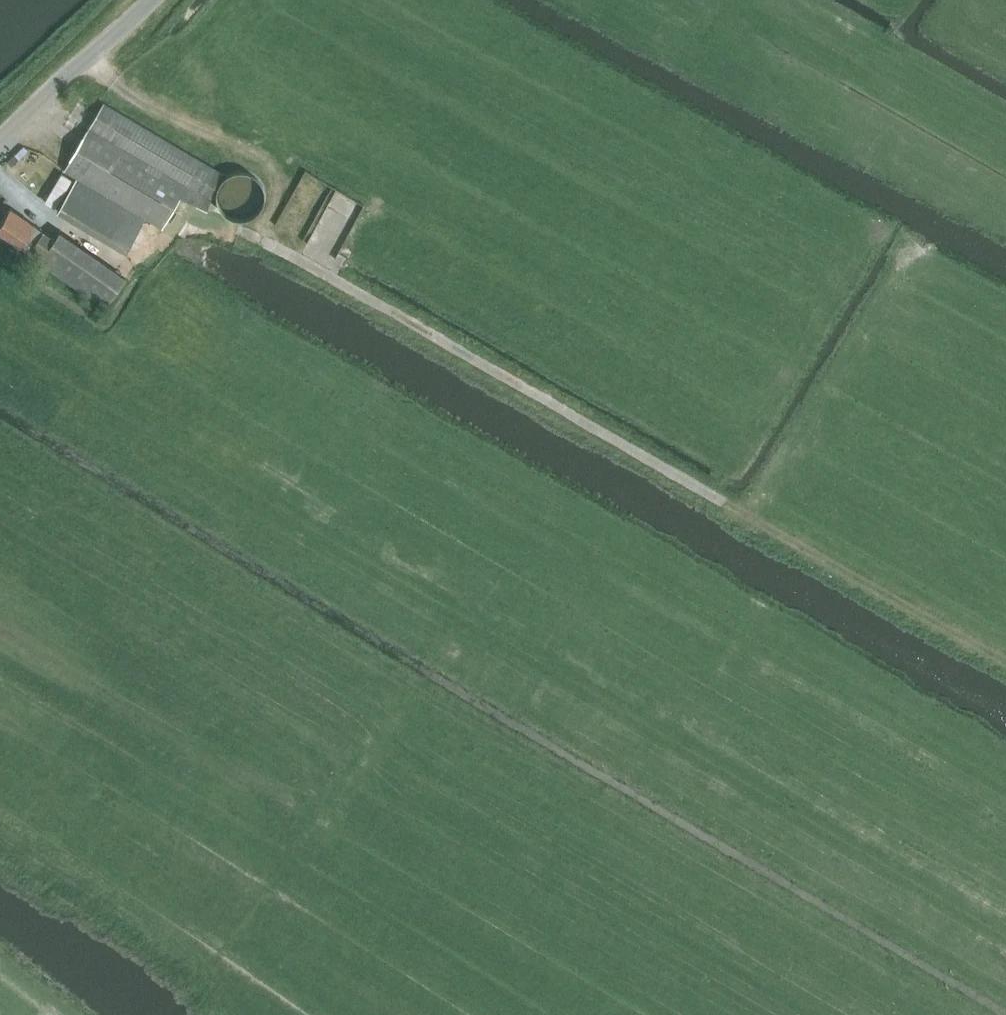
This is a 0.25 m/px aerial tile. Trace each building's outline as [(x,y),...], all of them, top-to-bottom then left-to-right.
[(165,223),(182,195),(198,204),(218,168),(104,101),(63,170),(76,177),(56,210),(78,223),(126,251),(142,223),(145,218),(153,223),(162,227),(165,223)] [(271,191),(271,190),(270,181),(268,177),(265,173),(257,167),(254,166),(247,164),(243,164),(237,166),(233,167),(228,171),(225,174),(222,179),(220,185),(219,190),(219,194),(221,200),(223,204),(226,208),(229,211),(234,214),(239,216),(244,216),(250,216),(254,215),(258,213),(263,210),(266,206),(269,202),(271,197),(271,191)] [(0,222),(0,231),(20,245),(40,259),(105,305),(115,291),(125,277),(59,231),(54,238),(42,230),(34,224),(35,224),(10,207),(3,218),(0,222)]
